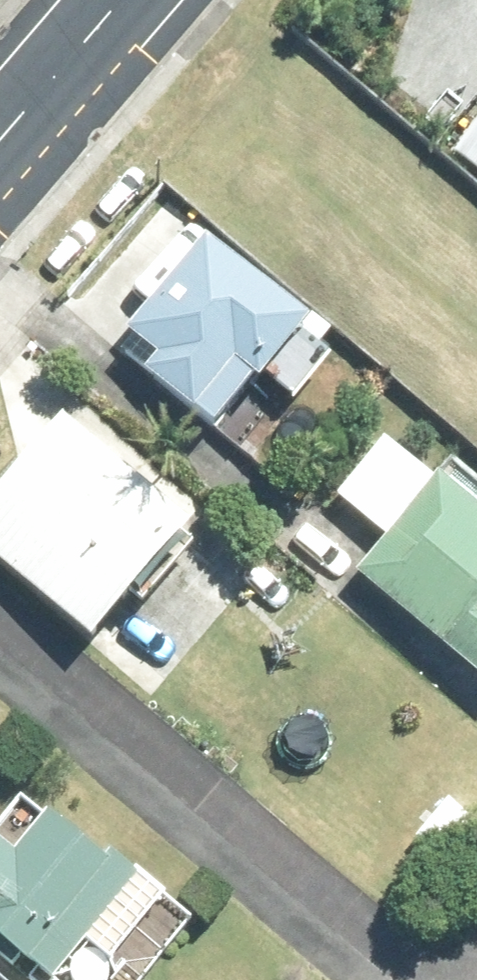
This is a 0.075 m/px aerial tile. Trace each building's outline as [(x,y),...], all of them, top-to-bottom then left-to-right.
[(476,167),(476,134),(460,154),(476,167)] [(198,233),(120,327),(149,351),(137,369),(185,408),(187,407),(204,420),(244,372),(248,376),(298,316),(198,233)] [(308,310),(295,329),(315,346),(328,328),(308,310)] [(0,478),(0,567),(79,636),(179,522),(56,413),(0,478)] [(434,459),(429,465),(384,428),(337,485),(382,523),(351,561),(476,664),(476,493),(434,459)] [(441,795),(407,834),(428,851),(461,811),(441,795)] [(16,962),(26,950),(56,974),(89,933),(115,953),(166,889),(116,846),(110,854),(50,807),(17,848),(0,834),(0,949),(16,962)]
